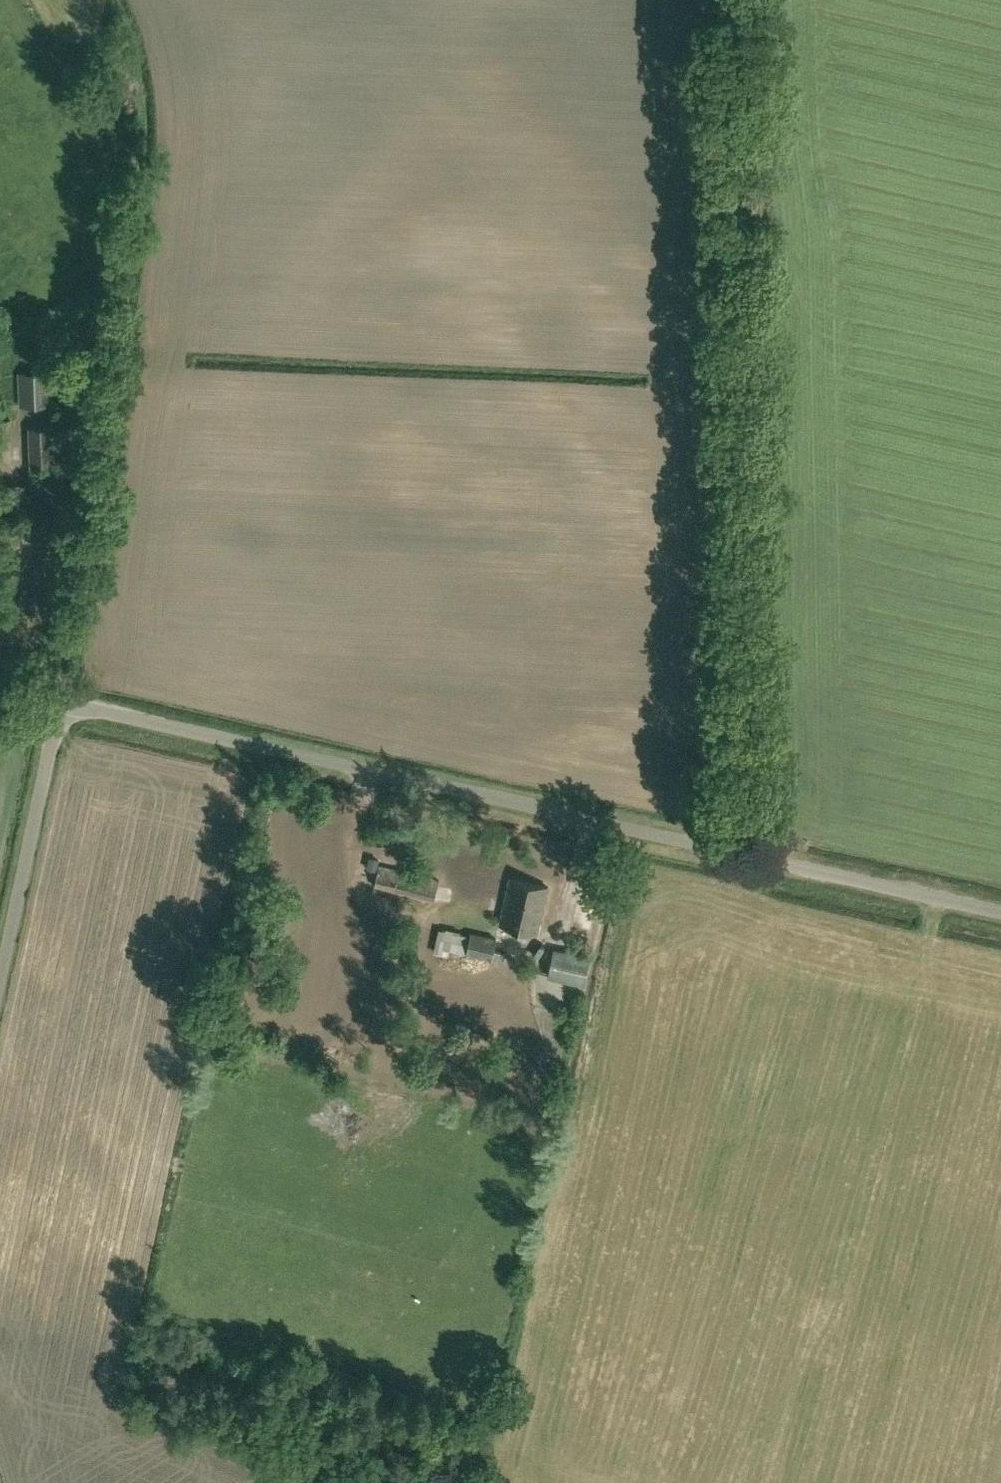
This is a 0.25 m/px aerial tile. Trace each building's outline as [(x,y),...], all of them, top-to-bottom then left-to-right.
[(52,372),(20,373),(21,405),(53,404),(52,372)] [(30,429),(31,469),(55,468),(53,428),(30,429)] [(439,878),(379,862),(373,885),(433,901),(439,878)] [(538,931),(548,886),(510,877),(499,922),(538,931)] [(473,931),(468,954),(503,962),(505,953),(494,949),(496,937),(473,931)] [(588,956),(554,949),(549,976),(583,983),(588,956)]
